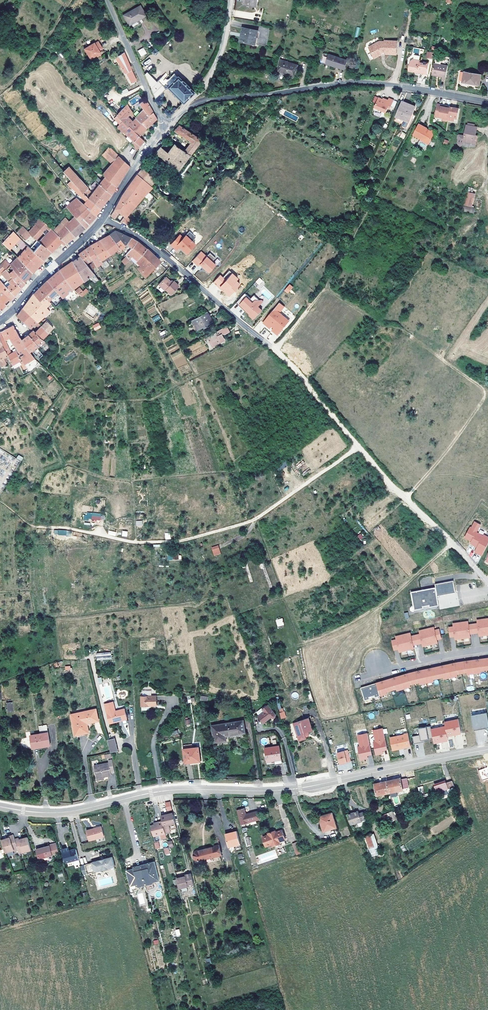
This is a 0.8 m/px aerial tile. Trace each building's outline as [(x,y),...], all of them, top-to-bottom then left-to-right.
[(129,25),(146,16),(140,5),(123,15),(129,25)] [(255,44),(258,31),(243,28),(241,41),(255,44)] [(397,55),(397,41),(388,41),(384,40),(384,41),(380,41),(369,47),(374,58),(381,55),(381,54),(381,51),(385,52),(385,54),(397,55)] [(100,52),(99,50),(102,48),(98,42),(95,44),(94,43),(85,49),(90,58),(96,55),(99,53),(100,52)] [(147,53),(143,47),(138,50),(141,56),(147,53)] [(136,80),(131,70),(130,66),(124,52),(116,57),(126,73),(131,83),(136,80)] [(325,65),(329,55),(323,53),(320,63),(325,65)] [(345,69),(347,60),(329,55),(325,65),(335,68),(335,66),(345,69)] [(427,74),(429,64),(420,62),(420,61),(413,59),(410,61),(409,71),(415,72),(418,72),(427,74)] [(294,77),(298,65),(281,60),(277,72),(294,77)] [(446,77),(447,68),(448,66),(434,63),(432,74),(439,75),(439,76),(446,77)] [(194,92),(188,86),(183,81),(178,76),(177,76),(174,73),(169,78),(165,73),(161,78),(158,81),(148,71),(144,75),(146,78),(153,94),(155,99),(156,99),(156,100),(156,101),(155,101),(158,105),(158,104),(159,104),(160,104),(160,105),(164,101),(164,99),(164,98),(163,97),(163,96),(164,95),(162,92),(168,87),(183,103),(194,92)] [(479,85),(481,74),(464,71),(464,74),(462,82),(470,84),(470,83),(475,84),(475,85),(479,85)] [(388,114),(392,99),(388,98),(388,100),(374,96),(372,102),(375,103),(373,109),(388,114)] [(152,123),(157,118),(145,99),(139,103),(144,110),(136,118),(147,128),(152,123)] [(409,121),(415,107),(402,101),(395,116),(404,119),(402,125),(402,127),(405,128),(407,127),(409,121)] [(147,128),(136,118),(133,122),(130,119),(128,117),(132,112),(128,104),(117,114),(116,116),(122,122),(123,120),(139,136),(143,132),(147,128)] [(457,119),(459,110),(454,109),(454,108),(450,107),(449,108),(445,107),(446,105),(437,104),(435,116),(443,118),(443,120),(447,121),(448,120),(454,121),(454,119),(457,119)] [(174,111),(176,109),(176,108),(175,108),(173,108),(172,106),(171,106),(170,107),(169,106),(165,110),(165,111),(165,112),(165,113),(168,116),(168,115),(169,115),(170,116),(174,111)] [(122,122),(116,116),(117,114),(116,113),(113,116),(114,118),(120,124),(122,122)] [(139,136),(123,120),(122,122),(120,124),(118,126),(123,131),(128,136),(133,141),(131,143),(137,149),(140,145),(144,141),(139,136)] [(433,136),(431,131),(430,131),(427,128),(419,124),(413,135),(421,139),(420,140),(428,144),(433,136)] [(201,139),(186,130),(179,125),(176,129),(173,132),(174,133),(176,133),(177,133),(189,140),(188,142),(190,143),(184,150),(190,154),(196,146),(201,139)] [(476,134),(477,127),(474,126),(468,125),(466,125),(464,136),(459,135),(458,135),(457,138),(458,139),(457,143),(461,145),(463,142),(464,139),(470,141),(471,140),(476,141),(477,136),(476,136),(476,134)] [(190,154),(184,150),(182,149),(175,144),(174,144),(168,152),(161,147),(157,150),(155,153),(175,168),(178,170),(190,154)] [(119,156),(109,147),(102,155),(112,164),(119,156)] [(123,177),(126,172),(130,166),(119,156),(112,164),(102,174),(106,177),(116,187),(120,181),(123,177)] [(88,188),(68,167),(63,172),(71,181),(72,181),(72,182),(83,193),(88,188)] [(156,180),(142,168),(137,174),(143,179),(151,185),(156,180)] [(140,200),(152,186),(151,185),(143,179),(137,174),(134,178),(129,185),(123,195),(115,208),(111,215),(115,219),(120,212),(126,217),(140,200)] [(116,187),(106,177),(102,181),(95,176),(94,178),(100,185),(111,194),(116,187)] [(83,193),(72,182),(72,181),(71,181),(67,184),(71,188),(71,187),(86,202),(84,204),(96,214),(98,212),(101,208),(88,198),(87,196),(83,193)] [(105,202),(111,194),(100,185),(99,185),(89,198),(88,198),(101,208),(105,203),(105,202)] [(90,223),(97,215),(96,214),(84,204),(82,203),(79,200),(77,198),(66,207),(75,217),(85,228),(90,223)] [(42,233),(48,225),(46,223),(39,216),(32,224),(35,226),(28,233),(31,235),(36,239),(42,233)] [(85,228),(75,217),(70,222),(66,218),(61,222),(62,222),(56,228),(53,231),(59,236),(66,243),(72,238),(76,235),(85,228)] [(45,235),(51,228),(50,228),(48,225),(42,233),(45,235)] [(31,235),(28,233),(23,227),(22,228),(23,229),(19,233),(26,240),(31,235)] [(66,243),(59,236),(53,231),(51,228),(45,235),(39,242),(52,252),(56,248),(61,242),(64,245),(66,243)] [(127,243),(131,238),(127,236),(125,235),(124,234),(125,233),(122,232),(121,233),(118,232),(115,230),(112,233),(109,235),(120,247),(122,250),(127,243)] [(9,249),(20,238),(13,231),(2,243),(9,249)] [(180,234),(171,244),(177,250),(180,246),(187,253),(195,244),(192,241),(196,237),(190,231),(183,238),(180,234)] [(120,247),(109,235),(108,235),(104,238),(100,240),(110,255),(117,249),(120,247)] [(134,239),(131,238),(127,243),(131,248),(137,241),(134,239)] [(44,259),(34,251),(30,248),(21,239),(17,243),(18,244),(20,246),(24,250),(18,258),(32,273),(38,267),(45,260),(44,260),(44,259)] [(52,252),(39,242),(37,240),(30,248),(34,251),(44,259),(47,256),(52,252)] [(110,255),(100,240),(95,243),(91,245),(101,260),(104,259),(105,261),(107,260),(109,263),(111,261),(108,256),(110,255)] [(135,263),(147,249),(142,245),(137,241),(131,248),(125,255),(127,257),(129,260),(131,258),(135,263)] [(101,260),(91,245),(88,247),(86,249),(97,266),(99,265),(103,262),(101,260)] [(97,266),(86,249),(81,252),(78,254),(80,256),(91,270),(97,266)] [(154,255),(147,249),(135,263),(146,276),(160,261),(154,255)] [(201,251),(192,260),(198,266),(200,264),(209,272),(215,264),(212,261),(215,257),(210,252),(207,256),(201,251)] [(91,270),(80,256),(74,260),(70,263),(84,281),(90,277),(95,283),(99,280),(94,273),(91,270)] [(32,273),(18,258),(10,266),(13,270),(24,281),(28,278),(32,273)] [(10,266),(5,260),(0,265),(2,266),(6,269),(10,266)] [(84,281),(70,263),(64,267),(60,270),(74,290),(84,281)] [(9,273),(6,269),(2,266),(0,268),(0,275),(1,273),(8,281),(10,284),(6,287),(9,290),(15,296),(17,292),(21,288),(9,273)] [(23,286),(26,283),(24,281),(13,270),(9,273),(21,288),(23,286)] [(79,295),(76,292),(74,290),(60,270),(59,270),(53,276),(47,280),(57,292),(59,294),(62,297),(62,298),(71,291),(77,298),(79,296),(79,295)] [(207,289),(211,293),(217,286),(229,298),(241,285),(237,281),(239,279),(229,270),(223,277),(220,274),(207,289)] [(171,294),(179,286),(173,281),(172,282),(172,283),(170,281),(165,277),(158,284),(165,290),(166,289),(171,294)] [(261,284),(263,281),(260,278),(253,284),(259,289),(263,286),(261,284)] [(4,285),(0,280),(0,292),(1,291),(11,300),(13,298),(15,296),(9,290),(6,287),(4,285)] [(53,296),(57,292),(47,280),(39,288),(34,294),(40,301),(44,296),(48,301),(53,296)] [(288,294),(293,287),(289,284),(284,291),(288,294)] [(82,296),(89,290),(87,287),(83,291),(80,287),(76,292),(79,295),(81,297),(82,296)] [(1,291),(0,292),(0,309),(1,310),(6,305),(11,300),(1,291)] [(245,293),(236,303),(243,310),(245,308),(247,310),(246,310),(250,315),(249,315),(253,319),(261,311),(257,308),(262,303),(254,295),(251,299),(245,293)] [(37,322),(50,311),(46,307),(51,303),(48,301),(44,296),(40,301),(34,294),(27,303),(23,308),(30,315),(37,322)] [(280,303),(263,323),(270,329),(273,325),(275,326),(272,330),(278,335),(284,328),(282,326),(287,319),(280,313),(279,312),(281,310),(284,307),(280,303)] [(37,322),(30,315),(23,308),(20,312),(17,316),(31,329),(35,324),(39,328),(35,333),(42,339),(48,332),(41,326),(37,322)] [(212,321),(207,312),(192,320),(198,330),(203,327),(203,328),(208,326),(207,324),(212,321)] [(158,314),(151,318),(154,323),(161,319),(158,314)] [(53,327),(45,319),(43,321),(44,323),(41,326),(48,332),(51,335),(52,333),(50,331),(53,327)] [(98,322),(92,326),(95,331),(101,328),(98,322)] [(29,351),(22,339),(13,325),(9,328),(5,329),(7,333),(10,338),(23,361),(24,364),(34,358),(29,351)] [(224,340),(221,334),(222,333),(225,333),(229,331),(226,326),(206,336),(203,338),(204,339),(207,337),(212,346),(224,340)] [(10,338),(7,333),(5,329),(1,332),(5,340),(10,338)] [(37,345),(44,341),(42,339),(35,333),(33,331),(30,333),(28,335),(37,345)] [(14,348),(12,350),(13,352),(11,353),(5,340),(1,332),(0,332),(0,339),(2,344),(5,350),(7,354),(8,355),(12,363),(14,368),(21,364),(20,362),(19,361),(21,360),(14,348)] [(37,345),(28,335),(25,337),(24,338),(31,350),(37,345)] [(31,350),(24,338),(22,339),(29,351),(31,350)] [(39,358),(43,355),(38,348),(32,352),(33,352),(39,358)] [(338,486),(335,482),(328,487),(331,491),(338,486)] [(87,515),(84,515),(84,520),(88,520),(88,518),(91,519),(91,520),(101,521),(102,513),(87,512),(87,515)] [(474,521),(471,527),(470,526),(464,537),(472,542),(471,544),(478,547),(475,552),(481,556),(487,543),(487,537),(483,534),(483,535),(477,532),(481,525),(474,521)] [(218,545),(211,547),(214,556),(221,554),(218,545)] [(423,550),(419,554),(424,560),(429,556),(423,550)] [(435,587),(437,596),(456,592),(453,581),(435,584),(435,587)] [(435,587),(411,592),(414,610),(424,608),(423,606),(429,605),(430,607),(439,605),(437,596),(435,587)] [(277,627),(284,625),(282,618),(275,620),(277,627)] [(453,624),(453,627),(449,627),(449,630),(454,630),(455,636),(455,639),(463,638),(470,637),(470,634),(469,628),(473,627),(478,626),(479,633),(479,636),(487,635),(487,634),(487,618),(484,619),(477,620),(477,623),(473,624),(469,625),(468,621),(461,622),(453,624)] [(398,649),(399,652),(406,650),(414,648),(412,639),(416,638),(421,637),(422,643),(423,646),(431,644),(438,642),(437,639),(435,633),(440,632),(439,629),(435,630),(434,627),(419,631),(420,634),(416,635),(411,636),(410,633),(396,637),(396,640),(392,641),(392,644),(397,643),(398,649)] [(412,639),(413,645),(418,644),(422,643),(421,637),(416,638),(412,639)] [(464,668),(465,672),(467,672),(467,674),(474,673),(481,672),(481,670),(483,670),(482,665),(481,666),(480,659),(473,660),(464,661),(465,668),(464,668)] [(464,661),(456,663),(457,669),(458,669),(459,673),(465,672),(464,668),(465,668),(464,661)] [(445,665),(440,666),(441,673),(440,673),(441,677),(443,677),(444,679),(457,676),(457,674),(459,673),(458,669),(457,669),(456,663),(445,665)] [(440,666),(432,668),(433,674),(434,674),(435,679),(441,677),(440,673),(441,673),(440,666)] [(425,669),(416,671),(418,678),(417,678),(418,683),(419,682),(420,684),(434,681),(433,679),(435,679),(434,674),(433,674),(432,668),(425,669)] [(416,671),(408,673),(409,680),(410,680),(412,684),(418,683),(417,678),(418,678),(416,671)] [(393,685),(394,689),(396,689),(397,690),(410,686),(410,685),(412,684),(410,680),(409,680),(408,673),(396,677),(392,678),(394,684),(393,685)] [(392,678),(384,680),(386,687),(387,687),(388,691),(394,689),(393,685),(394,684),(392,678)] [(361,687),(365,700),(370,699),(369,697),(374,695),(375,697),(387,694),(386,692),(388,691),(387,687),(386,687),(384,680),(379,682),(371,684),(363,687),(361,687)] [(406,694),(394,696),(396,706),(407,704),(406,694)] [(157,705),(156,696),(152,696),(143,696),(141,696),(141,706),(157,705)] [(128,722),(125,709),(115,711),(113,712),(111,703),(105,704),(107,713),(110,723),(122,720),(123,724),(128,722)] [(276,714),(275,714),(268,705),(263,709),(265,711),(259,716),(264,723),(270,718),(269,717),(271,716),(271,717),(272,717),(273,718),(274,718),(275,717),(276,717),(276,716),(276,715),(276,714)] [(88,731),(87,725),(90,725),(89,722),(98,720),(96,710),(72,715),(76,734),(84,732),(88,731)] [(474,730),(482,729),(482,728),(482,726),(484,726),(484,728),(487,727),(487,719),(487,712),(471,715),(474,730)] [(313,731),(308,718),(294,723),(298,735),(300,735),(301,740),(306,738),(306,736),(308,736),(309,734),(308,732),(313,731)] [(445,726),(447,736),(461,733),(459,719),(445,722),(445,726)] [(245,732),(243,721),(212,726),(215,742),(226,740),(225,735),(245,732)] [(50,744),(47,725),(39,726),(40,734),(31,736),(33,747),(50,744)] [(431,726),(418,728),(420,735),(421,740),(424,740),(433,738),(431,729),(431,726)] [(433,738),(434,743),(448,740),(447,736),(445,726),(431,729),(433,738)] [(383,750),(387,749),(383,728),(373,730),(376,741),(373,742),(376,754),(381,753),(381,752),(383,751),(383,750)] [(367,755),(372,754),(368,733),(358,735),(360,746),(358,746),(361,759),(366,758),(366,757),(368,756),(367,755)] [(404,735),(390,738),(393,751),(399,749),(399,748),(403,747),(403,748),(407,747),(411,746),(408,733),(404,734),(404,735)] [(421,740),(420,735),(413,736),(414,744),(422,742),(421,740)] [(118,751),(115,738),(108,740),(111,753),(118,751)] [(282,759),(280,746),(265,748),(267,761),(272,760),(282,759)] [(200,761),(199,747),(192,748),(184,749),(186,763),(191,762),(200,761)] [(346,749),(336,753),(340,764),(350,761),(346,749)] [(115,772),(112,760),(109,760),(109,763),(94,765),(96,778),(103,776),(111,775),(111,773),(115,772)] [(478,770),(482,781),(487,779),(487,767),(478,770)] [(403,788),(401,779),(401,778),(387,781),(390,792),(391,796),(398,794),(397,789),(403,788)] [(390,792),(387,781),(375,784),(378,795),(390,792)] [(437,793),(455,787),(453,782),(447,784),(446,783),(435,787),(437,793)] [(260,818),(258,811),(246,815),(244,809),(237,811),(240,824),(260,818)] [(366,819),(363,812),(359,813),(358,811),(354,812),(347,815),(351,824),(366,819)] [(384,825),(397,820),(393,811),(381,815),(384,825)] [(337,827),(332,812),(320,816),(324,831),(337,827)] [(176,823),(173,814),(166,816),(166,815),(161,816),(162,821),(165,833),(171,832),(170,829),(169,824),(176,823)] [(165,833),(162,821),(158,822),(158,824),(154,825),(151,825),(153,837),(159,835),(159,839),(166,837),(165,834),(165,833)] [(104,836),(101,826),(87,830),(89,840),(104,836)] [(286,845),(284,839),(285,839),(282,830),(276,832),(273,833),(272,832),(267,834),(268,835),(263,837),(266,846),(272,844),(272,845),(274,845),(276,848),(286,845)] [(240,843),(237,831),(226,834),(229,846),(240,843)] [(375,834),(365,836),(370,857),(379,855),(375,834)] [(31,850),(28,837),(22,839),(20,840),(20,838),(15,840),(14,835),(10,836),(10,837),(7,838),(2,840),(6,853),(18,850),(19,853),(31,850)] [(59,853),(57,844),(50,846),(36,849),(38,859),(59,853)] [(200,860),(221,855),(219,845),(197,851),(196,851),(195,852),(194,853),(194,854),(194,855),(194,856),(194,857),(195,859),(196,860),(197,860),(198,860),(200,860)] [(79,859),(76,848),(67,851),(67,848),(62,850),(66,863),(74,860),(79,859)] [(87,874),(101,870),(101,871),(109,869),(108,868),(115,866),(113,857),(92,862),(92,863),(85,865),(81,866),(83,874),(87,873),(87,874)] [(159,880),(155,861),(140,865),(146,886),(153,884),(153,882),(159,880)] [(146,886),(140,865),(133,867),(134,868),(127,870),(131,886),(132,886),(133,889),(139,887),(140,888),(146,886)] [(194,885),(191,873),(185,875),(185,876),(182,877),(176,878),(179,889),(194,885)]
